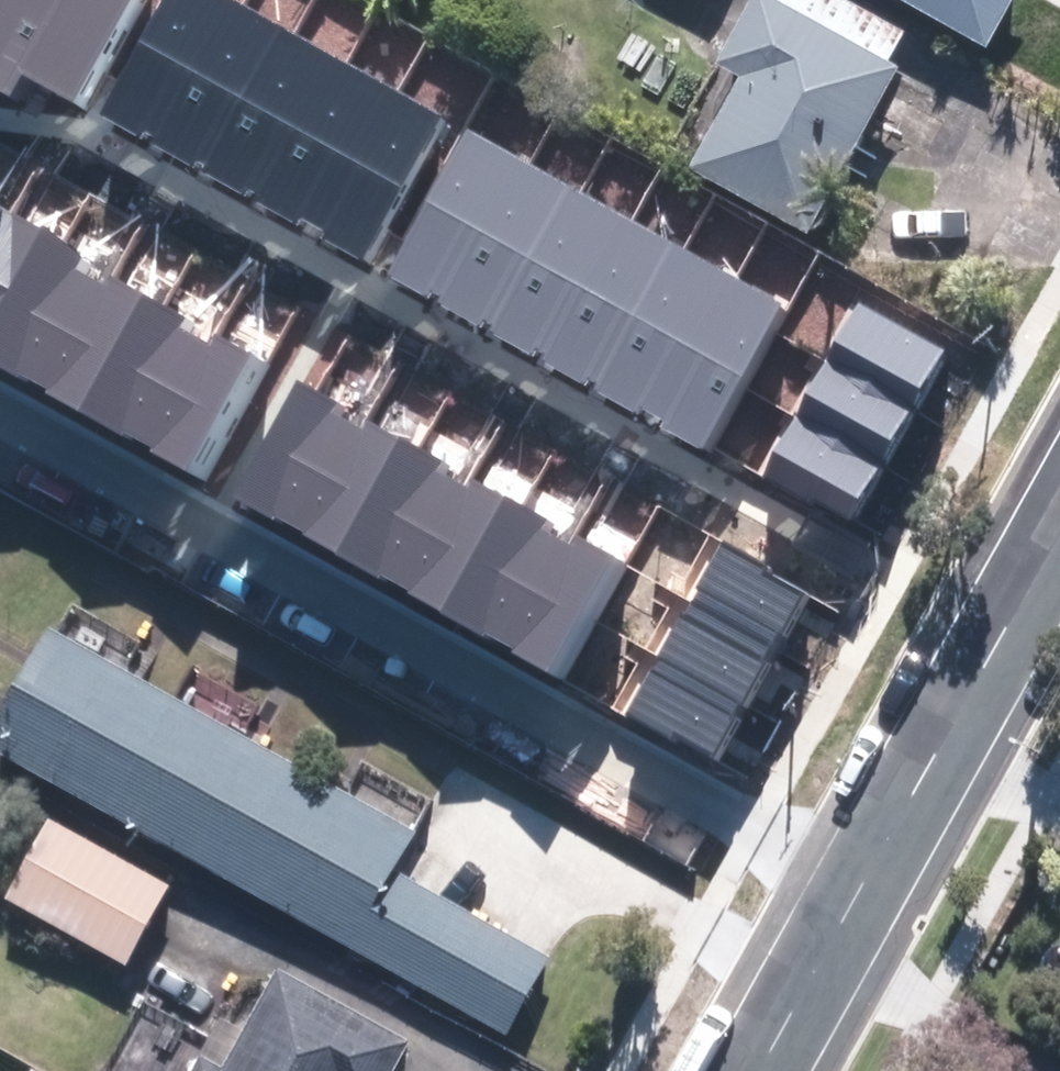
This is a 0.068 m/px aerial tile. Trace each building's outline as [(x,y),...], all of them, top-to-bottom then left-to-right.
[(7,92),(17,73),(59,0),(0,0),(0,88),(7,92)] [(17,73),(70,103),(129,0),(59,0),(17,73)] [(100,114),(160,148),(240,4),(233,0),(163,0),(100,114)] [(908,76),(887,64),(904,36),(842,0),(784,0),(781,4),(775,0),(772,0),(733,67),(755,80),(702,172),(815,236),(908,76)] [(988,53),(1020,0),(898,0),(988,53)] [(240,4),(160,148),(212,178),(294,34),(240,4)] [(294,34),(212,178),(267,207),(350,64),(294,34)] [(350,64),(267,207),(317,236),(400,93),(350,64)] [(400,93),(317,236),(368,266),(452,124),(400,93)] [(464,131),(385,274),(444,308),(525,164),(464,131)] [(525,164),(444,308),(497,338),(578,194),(525,164)] [(578,194),(497,338),(551,368),(634,225),(578,194)] [(0,226),(0,348),(60,244),(7,213),(0,226)] [(634,225),(551,368),(601,396),(684,253),(634,225)] [(0,348),(0,364),(45,390),(111,273),(60,244),(0,348)] [(684,253),(601,396),(656,427),(735,281),(684,253)] [(111,273),(45,390),(96,419),(163,302),(111,273)] [(735,281),(656,427),(705,454),(785,308),(735,281)] [(860,301),(826,362),(913,410),(947,350),(860,301)] [(163,302),(96,419),(144,445),(211,329),(163,302)] [(211,329),(144,445),(190,471),(256,355),(211,329)] [(826,362),(795,418),(881,466),(913,410),(826,362)] [(316,393),(249,510),(302,540),(369,423),(316,393)] [(795,418),(763,475),(850,524),(881,466),(795,418)] [(369,423),(302,540),(354,569),(420,453),(369,423)] [(420,453),(354,569),(406,598),(471,482),(420,453)] [(471,482),(406,598),(455,624),(519,509),(471,482)] [(519,509),(455,624),(504,651),(567,536),(519,509)] [(567,536),(504,651),(559,681),(622,565),(567,536)] [(802,592),(716,545),(623,717),(709,763),(802,592)] [(61,642),(1,748),(507,1032),(551,955),(401,871),(417,842),(61,642)] [(56,828),(17,896),(128,959),(167,890),(56,828)] [(201,1070),(392,1070),(406,1045),(285,976),(231,1070),(208,1058),(201,1070)]
